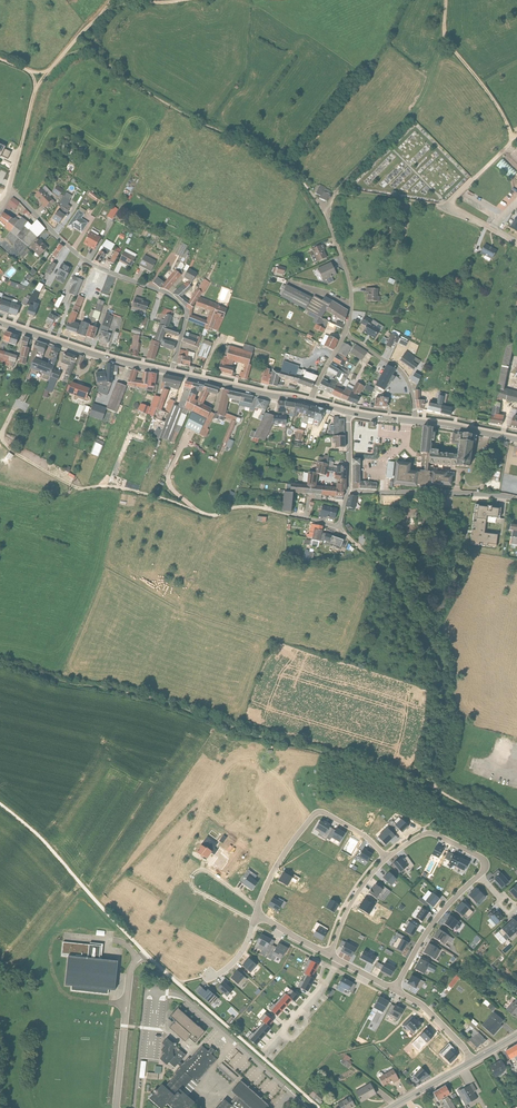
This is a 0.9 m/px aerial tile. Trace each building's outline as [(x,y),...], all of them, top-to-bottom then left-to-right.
[(63,137),(62,139),(64,140),(63,141),(64,142),(63,143),(66,144),(67,144),(69,145),(72,139),(66,136),(65,138),(63,137)] [(0,146),(0,155),(1,156),(8,159),(11,152),(5,149),(0,146)] [(496,167),(510,180),(516,173),(516,171),(504,159),(496,167)] [(128,187),(126,190),(127,191),(129,188),(132,190),(134,186),(138,180),(135,178),(133,181),(132,180),(133,179),(131,179),(130,180),(130,179),(128,182),(130,183),(130,184),(128,183),(126,185),(128,187)] [(42,188),(50,197),(52,194),(45,186),(42,188)] [(57,186),(52,192),(59,196),(58,197),(60,199),(62,196),(60,194),(63,190),(57,186)] [(319,186),(315,193),(321,196),(320,198),(325,200),(326,201),(329,194),(330,191),(329,191),(330,190),(319,186)] [(50,197),(42,188),(35,195),(43,204),(42,205),(44,208),(46,206),(52,200),(50,197)] [(88,190),(86,194),(96,202),(98,199),(104,204),(105,202),(99,197),(98,198),(88,190)] [(65,209),(68,205),(68,204),(70,200),(63,196),(57,206),(60,207),(52,219),(59,224),(68,211),(65,209)] [(12,197),(5,208),(9,211),(11,207),(14,210),(19,202),(12,197)] [(52,200),(46,206),(48,209),(55,202),(52,200)] [(74,226),(82,231),(88,223),(81,219),(84,214),(86,211),(80,207),(67,227),(72,230),(73,228),(74,226)] [(113,207),(107,217),(112,220),(118,210),(113,207)] [(26,209),(22,212),(27,218),(31,214),(26,209)] [(15,218),(14,220),(3,212),(0,216),(0,222),(6,226),(4,228),(10,232),(5,238),(14,244),(18,239),(28,247),(37,238),(29,230),(28,230),(24,227),(28,223),(21,217),(19,221),(15,218)] [(29,230),(37,238),(41,233),(45,229),(37,220),(31,226),(28,223),(24,227),(28,230),(29,230)] [(90,233),(88,236),(83,244),(88,246),(88,245),(91,247),(90,248),(94,250),(101,238),(90,232),(90,233)] [(35,244),(32,248),(31,249),(39,256),(47,248),(42,243),(43,242),(40,239),(35,244)] [(104,247),(110,251),(111,251),(115,245),(106,239),(102,246),(101,246),(98,251),(101,252),(104,247)] [(182,258),(183,255),(187,246),(181,243),(175,254),(182,258)] [(60,244),(51,255),(55,258),(64,247),(60,244)] [(313,254),(311,255),(314,263),(317,261),(317,262),(326,258),(324,252),(324,253),(323,251),(324,250),(324,249),(323,245),(311,250),(313,254)] [(485,245),(479,254),(484,257),(484,256),(491,260),(496,251),(485,245)] [(104,247),(101,252),(95,261),(100,264),(105,254),(107,255),(110,251),(104,247)] [(24,251),(20,255),(23,258),(27,254),(29,251),(27,249),(24,252),(24,251)] [(125,249),(119,261),(124,264),(125,263),(131,266),(136,258),(135,258),(136,255),(125,249)] [(175,270),(181,275),(183,273),(181,270),(184,267),(184,266),(183,263),(185,259),(186,260),(188,256),(187,255),(189,251),(186,250),(183,255),(182,258),(180,262),(175,270)] [(110,260),(110,262),(114,264),(119,254),(115,251),(110,260)] [(139,266),(151,272),(157,262),(145,255),(139,266)] [(53,263),(46,273),(50,276),(56,265),(53,263)] [(332,268),(333,268),(331,263),(317,269),(323,281),(326,280),(327,280),(327,281),(331,279),(331,277),(336,275),(332,268)] [(58,276),(56,280),(62,284),(71,268),(63,264),(56,275),(58,276)] [(275,268),(273,274),(282,277),(282,275),(283,275),(285,268),(278,266),(278,269),(275,268)] [(190,282),(192,283),(197,274),(189,269),(183,278),(190,282)] [(181,275),(175,270),(164,283),(157,278),(153,283),(159,287),(168,290),(181,275)] [(73,285),(69,294),(76,297),(83,281),(73,276),(70,283),(73,285)] [(189,302),(186,306),(191,310),(190,316),(188,321),(195,323),(198,324),(205,326),(209,328),(218,331),(226,309),(216,305),(216,304),(199,297),(195,306),(210,311),(206,321),(192,315),(192,316),(191,316),(192,309),(195,305),(194,305),(202,292),(204,293),(210,283),(204,279),(198,290),(197,289),(189,302)] [(192,283),(190,282),(185,284),(173,294),(186,306),(189,302),(182,297),(190,290),(191,288),(190,286),(192,283)] [(31,297),(26,304),(29,306),(27,314),(34,316),(37,308),(39,309),(40,306),(42,307),(43,304),(44,302),(45,301),(42,300),(43,298),(42,297),(39,295),(43,286),(39,283),(31,297)] [(282,289),(279,293),(282,295),(280,297),(308,311),(321,318),(326,311),(344,322),(348,311),(325,296),(322,301),(314,296),(312,298),(286,285),(286,286),(283,284),(281,288),(282,289)] [(366,288),(366,292),(368,292),(367,301),(380,302),(380,296),(378,296),(378,289),(366,288)] [(57,301),(54,306),(58,308),(64,297),(61,294),(57,301)] [(26,304),(31,297),(27,295),(26,298),(24,297),(21,304),(25,306),(26,304)] [(0,303),(0,311),(8,313),(13,300),(2,296),(0,303)] [(86,337),(94,311),(91,310),(86,324),(81,322),(80,326),(79,326),(79,324),(74,322),(84,298),(78,296),(72,311),(65,330),(76,333),(77,332),(78,332),(77,335),(86,338),(86,337)] [(135,297),(131,309),(146,314),(148,305),(148,303),(144,302),(141,301),(141,299),(135,297)] [(13,300),(8,313),(16,316),(19,306),(16,305),(17,301),(13,300)] [(94,311),(86,337),(94,339),(97,329),(93,327),(95,320),(98,320),(104,302),(98,300),(94,311)] [(159,325),(168,328),(173,312),(160,308),(156,318),(161,319),(159,325)] [(321,318),(308,311),(306,314),(315,319),(313,322),(315,324),(313,329),(322,333),(325,329),(324,329),(328,322),(321,318)] [(110,313),(108,312),(107,312),(98,341),(107,344),(110,334),(107,333),(113,317),(109,316),(110,313)] [(50,314),(45,322),(51,326),(54,321),(55,321),(57,318),(58,319),(60,316),(54,313),(53,315),(50,314)] [(380,330),(375,327),(375,325),(371,323),(372,321),(364,317),(361,322),(360,323),(361,323),(366,326),(363,331),(363,332),(368,335),(368,334),(370,335),(370,336),(374,339),(380,330)] [(156,334),(164,336),(165,333),(178,336),(179,332),(168,328),(159,325),(156,334)] [(397,343),(399,338),(400,337),(398,337),(400,333),(393,330),(386,346),(390,348),(393,342),(397,343)] [(11,334),(5,332),(0,348),(0,364),(1,365),(5,352),(3,351),(3,352),(2,352),(4,347),(7,347),(7,346),(11,334)] [(185,332),(182,342),(198,348),(202,334),(200,333),(199,337),(185,332)] [(11,334),(7,346),(10,347),(10,346),(15,348),(15,346),(19,336),(11,334)] [(130,347),(129,351),(133,352),(132,356),(137,357),(140,343),(138,343),(140,336),(133,335),(131,347),(130,347)] [(324,346),(328,336),(325,335),(320,344),(324,346)] [(328,336),(324,346),(333,350),(338,340),(328,336)] [(23,348),(29,349),(31,340),(23,337),(20,347),(23,348)] [(225,346),(218,371),(231,375),(231,376),(232,377),(235,377),(236,373),(233,372),(234,369),(232,368),(234,362),(245,365),(243,373),(240,372),(238,378),(247,380),(250,365),(249,365),(254,347),(244,344),(245,341),(234,337),(233,342),(244,345),(242,350),(229,346),(225,346)] [(163,340),(155,338),(154,340),(161,342),(160,347),(163,347),(163,348),(173,351),(175,344),(163,340)] [(399,338),(397,343),(405,347),(408,342),(399,338)] [(204,340),(198,357),(202,358),(200,363),(204,364),(205,359),(206,359),(212,343),(204,340)] [(37,349),(30,369),(43,375),(42,378),(48,381),(53,369),(60,349),(52,347),(51,351),(53,352),(49,364),(47,363),(47,362),(42,359),(47,345),(36,341),(34,348),(37,349)] [(152,341),(147,358),(154,360),(160,343),(152,341)] [(505,388),(514,344),(507,342),(498,389),(488,423),(501,426),(503,416),(498,415),(500,408),(500,403),(501,399),(507,401),(513,402),(516,403),(516,392),(505,388)] [(336,356),(346,361),(347,362),(349,360),(345,358),(351,347),(344,343),(338,353),(336,356)] [(355,344),(349,353),(361,361),(367,352),(355,344)] [(29,349),(23,348),(18,363),(25,365),(29,349)] [(37,349),(34,348),(28,366),(28,368),(30,369),(37,349)] [(187,357),(191,358),(193,359),(195,353),(180,350),(179,356),(187,358),(187,357)] [(409,353),(406,351),(399,361),(406,366),(410,361),(413,356),(411,354),(409,353)] [(5,352),(1,365),(8,367),(8,366),(10,361),(14,363),(15,363),(17,356),(5,352)] [(65,353),(61,363),(68,366),(65,375),(70,376),(77,358),(65,353)] [(378,362),(368,355),(363,364),(373,370),(378,362)] [(187,358),(179,356),(177,364),(181,365),(189,367),(190,363),(191,363),(191,362),(191,361),(191,360),(191,358),(187,357),(187,358)] [(346,361),(336,356),(334,359),(333,360),(333,361),(343,367),(346,361)] [(410,361),(406,366),(414,371),(418,366),(413,362),(415,357),(413,356),(410,361)] [(99,385),(98,386),(97,392),(107,395),(110,389),(112,383),(112,376),(113,365),(107,364),(106,369),(106,376),(105,376),(106,383),(102,383),(101,385),(99,385)] [(349,374),(351,371),(348,369),(347,371),(339,366),(337,369),(330,365),(327,371),(336,375),(338,370),(348,376),(349,374)] [(390,380),(395,370),(395,369),(386,365),(375,386),(384,391),(390,380)] [(280,372),(292,375),(294,368),(284,366),(284,367),(281,367),(280,372)] [(268,385),(272,372),(269,372),(270,370),(265,368),(261,383),(268,385)] [(53,369),(48,381),(43,396),(47,398),(49,392),(51,393),(57,380),(58,380),(61,373),(53,369)] [(146,391),(149,373),(143,372),(142,381),(135,380),(137,371),(132,370),(129,380),(126,386),(143,388),(143,391),(146,391)] [(272,372),(268,385),(276,387),(282,387),(283,384),(278,383),(279,377),(297,383),(299,377),(292,375),(280,372),(272,370),(272,372)] [(299,377),(297,383),(312,389),(313,386),(314,382),(318,376),(302,370),(299,377)] [(334,380),(338,382),(343,385),(346,379),(348,376),(338,370),(336,375),(334,380)] [(395,370),(390,380),(399,384),(402,378),(398,372),(395,370)] [(106,383),(105,376),(105,372),(95,374),(97,387),(98,386),(99,385),(101,385),(102,383),(106,383)] [(149,373),(146,391),(153,392),(154,388),(156,374),(149,373)] [(414,374),(411,381),(417,384),(421,376),(414,374)] [(160,398),(153,418),(165,423),(173,405),(174,401),(169,399),(164,412),(161,411),(170,388),(172,389),(172,390),(177,392),(182,379),(178,379),(164,376),(161,390),(163,390),(162,391),(160,398)] [(326,392),(330,384),(326,383),(328,380),(323,378),(318,389),(326,392)] [(330,384),(326,392),(331,394),(338,382),(334,380),(332,379),(330,384)] [(162,431),(159,438),(170,442),(193,384),(185,382),(184,387),(185,388),(178,407),(173,405),(165,423),(162,431)] [(338,382),(331,394),(340,399),(344,391),(340,389),(343,385),(338,382)] [(68,385),(66,391),(68,391),(67,393),(74,396),(73,397),(73,399),(73,400),(74,400),(74,401),(75,401),(76,401),(77,401),(77,400),(78,399),(87,402),(88,402),(89,402),(89,401),(90,399),(89,398),(89,397),(87,396),(89,389),(71,383),(70,385),(68,385)] [(116,383),(106,409),(116,413),(126,387),(116,383)] [(344,391),(340,399),(346,401),(351,393),(358,397),(360,395),(364,387),(356,383),(354,387),(348,384),(344,391)] [(193,384),(170,442),(174,444),(176,438),(180,431),(188,411),(191,412),(197,401),(194,400),(197,392),(201,393),(203,392),(204,387),(193,384)] [(203,392),(201,393),(197,401),(191,412),(192,413),(185,427),(199,434),(204,424),(210,412),(212,409),(203,405),(208,393),(217,396),(219,389),(205,385),(204,387),(203,392)] [(21,389),(16,399),(24,402),(29,392),(21,389)] [(204,424),(199,434),(205,438),(209,430),(207,429),(214,416),(213,419),(223,421),(224,418),(226,410),(228,402),(230,392),(223,390),(218,414),(215,413),(214,414),(210,412),(204,424)] [(420,390),(415,390),(415,401),(416,408),(422,410),(423,410),(425,401),(420,400),(420,390)] [(230,392),(228,402),(239,404),(241,394),(230,392)] [(351,393),(346,401),(356,405),(361,395),(360,395),(358,397),(351,393)] [(241,394),(239,404),(239,406),(249,408),(249,410),(254,411),(254,408),(257,400),(257,398),(241,394)] [(442,404),(445,404),(447,395),(444,394),(443,397),(438,396),(437,403),(433,402),(432,404),(428,404),(427,411),(440,414),(442,404)] [(139,407),(137,411),(141,412),(147,415),(153,418),(160,398),(159,397),(154,396),(150,407),(140,404),(139,407)] [(375,398),(374,407),(379,408),(379,407),(385,408),(386,408),(387,407),(387,406),(388,399),(380,398),(379,399),(375,398)] [(257,400),(254,408),(262,410),(260,414),(258,419),(261,421),(264,413),(269,402),(257,400)] [(282,416),(286,416),(286,415),(289,415),(289,413),(294,414),(294,412),(295,404),(278,401),(277,412),(282,413),(282,416)] [(513,402),(512,407),(508,418),(507,423),(507,427),(511,428),(513,418),(515,415),(516,413),(516,403),(513,402)] [(93,404),(88,417),(102,421),(106,409),(93,404)] [(295,404),(294,412),(298,413),(300,413),(301,413),(303,405),(295,404)] [(442,404),(440,414),(450,416),(452,408),(449,407),(449,405),(445,404),(442,404)] [(306,417),(303,416),(302,420),(301,422),(312,424),(312,423),(316,408),(308,406),(308,407),(306,417)] [(316,408),(312,423),(319,425),(323,418),(324,413),(325,410),(316,407),(316,408)] [(226,410),(224,418),(231,420),(235,422),(237,418),(227,414),(228,411),(226,410)] [(256,432),(253,438),(252,442),(258,443),(259,439),(264,441),(272,425),(278,427),(285,428),(285,425),(286,426),(286,416),(282,416),(281,416),(278,416),(273,416),(264,413),(261,421),(256,432)] [(331,432),(329,432),(328,432),(328,436),(332,436),(344,436),(344,426),(344,420),(338,420),(338,417),(333,417),(333,425),(330,426),(331,432)] [(235,422),(231,420),(222,443),(226,444),(228,439),(235,422)] [(297,430),(296,431),(296,432),(294,440),(301,441),(303,434),(302,434),(304,428),(305,429),(307,424),(302,423),(300,427),(299,426),(297,430)] [(457,433),(456,445),(458,445),(456,455),(438,453),(438,451),(435,451),(435,450),(430,450),(431,444),(430,444),(431,441),(433,441),(434,433),(431,433),(432,428),(425,427),(423,427),(419,453),(416,453),(416,457),(421,457),(421,461),(420,462),(422,462),(421,471),(419,471),(419,472),(410,470),(410,464),(396,462),(393,484),(416,487),(416,485),(420,485),(420,486),(425,487),(425,484),(429,485),(429,486),(442,487),(443,485),(450,486),(451,476),(447,475),(447,473),(431,471),(431,472),(430,472),(427,472),(427,471),(428,465),(427,465),(428,464),(428,463),(428,464),(468,467),(469,467),(469,466),(468,466),(469,462),(470,462),(469,461),(470,458),(471,458),(471,457),(470,457),(470,453),(471,453),(471,452),(470,452),(471,449),(472,449),(472,448),(471,448),(472,444),(473,444),(473,443),(475,444),(476,436),(457,433)] [(159,438),(162,431),(157,429),(150,436),(159,440),(159,438)] [(344,436),(332,436),(332,444),(335,443),(335,448),(344,448),(344,436)] [(228,439),(226,444),(226,447),(231,449),(234,441),(228,439)] [(103,447),(95,443),(90,454),(98,457),(103,447)] [(172,455),(165,469),(167,470),(174,456),(172,455)] [(317,463),(327,464),(328,458),(329,456),(324,455),(323,458),(319,457),(317,463)] [(327,464),(327,471),(335,472),(340,473),(340,479),(346,480),(346,467),(333,466),(334,462),(332,462),(332,459),(328,458),(327,464)] [(360,483),(360,481),(360,459),(352,460),(352,483),(360,483)] [(393,479),(395,463),(388,462),(386,478),(393,479)] [(315,474),(318,474),(326,476),(327,471),(327,464),(317,463),(315,473),(316,473),(315,474)] [(308,473),(307,482),(307,485),(314,486),(316,486),(318,474),(315,474),(316,473),(315,473),(308,472),(308,473)] [(360,483),(352,483),(352,485),(352,488),(359,489),(376,490),(377,483),(371,483),(372,482),(360,481),(360,483)] [(306,493),(307,485),(291,484),(290,491),(299,492),(306,493)] [(307,485),(306,493),(321,495),(322,486),(316,486),(314,486),(307,485)] [(322,486),(321,495),(328,495),(335,496),(336,490),(336,488),(331,487),(324,487),(322,486)] [(282,508),(291,509),(293,493),(284,492),(282,508)] [(348,496),(346,507),(348,508),(348,510),(354,511),(356,496),(349,495),(348,496)] [(475,504),(470,544),(496,548),(497,535),(484,534),(486,517),(500,518),(501,508),(475,504)] [(322,506),(320,516),(324,517),(324,516),(335,519),(337,509),(322,506)] [(314,529),(322,530),(323,526),(315,525),(311,524),(309,534),(306,534),(305,537),(308,538),(308,537),(312,538),(314,529)] [(507,530),(509,530),(512,531),(510,544),(511,545),(511,548),(515,548),(515,545),(516,546),(516,545),(516,526),(508,524),(507,530)] [(308,537),(308,538),(308,539),(306,539),(306,540),(303,539),(302,545),(309,546),(309,545),(311,546),(311,545),(317,546),(318,541),(320,541),(321,534),(322,530),(314,529),(312,538),(308,537)] [(325,534),(323,542),(322,544),(328,546),(332,536),(325,533),(325,534)] [(332,536),(328,546),(330,546),(340,550),(343,540),(332,536)] [(305,549),(302,559),(312,561),(314,554),(308,552),(308,550),(305,549)] [(402,833),(408,827),(402,820),(395,826),(402,833)] [(326,838),(327,838),(332,829),(329,827),(330,825),(324,822),(322,823),(319,822),(315,830),(319,832),(317,835),(325,840),(326,838)] [(378,837),(385,845),(395,836),(389,830),(391,828),(390,826),(378,837)] [(335,830),(332,829),(327,838),(330,840),(331,838),(340,842),(345,834),(336,829),(335,830)] [(436,846),(431,855),(439,858),(443,849),(436,846)] [(358,857),(367,862),(372,854),(366,851),(367,850),(363,848),(358,857)] [(407,862),(404,859),(402,857),(396,862),(396,861),(393,864),(400,873),(407,867),(409,870),(414,866),(411,861),(409,863),(407,862)] [(455,867),(464,871),(469,862),(460,858),(455,867)] [(239,881),(252,891),(257,882),(254,880),(257,876),(252,873),(253,872),(249,868),(239,881)] [(498,870),(492,875),(497,880),(495,881),(501,888),(508,882),(498,870)] [(389,872),(383,878),(391,885),(396,879),(389,872)] [(385,892),(387,889),(379,883),(377,886),(385,892)] [(385,892),(377,886),(375,884),(372,889),(371,889),(368,893),(376,899),(378,897),(384,901),(390,892),(387,889),(385,892)] [(508,891),(511,894),(516,900),(516,898),(516,886),(516,884),(508,891)] [(476,888),(468,896),(478,905),(485,898),(476,888)] [(432,893),(425,902),(433,908),(439,899),(432,893)] [(274,910),(277,912),(282,903),(272,898),(268,906),(275,909),(274,910)] [(358,908),(368,915),(376,903),(371,899),(369,902),(364,899),(358,908)] [(463,903),(469,909),(471,907),(464,899),(462,902),(463,903)] [(325,908),(334,913),(339,905),(330,900),(325,908)] [(460,906),(459,905),(454,910),(462,917),(465,914),(468,918),(473,912),(469,909),(463,903),(460,906)] [(422,908),(415,917),(422,922),(428,913),(422,908)] [(490,919),(495,925),(503,918),(497,912),(496,913),(493,910),(487,916),(490,919)] [(447,919),(444,924),(452,930),(455,927),(458,929),(461,925),(458,923),(458,922),(449,915),(447,919)] [(418,928),(407,921),(402,931),(412,937),(418,928)] [(328,929),(316,922),(311,932),(314,933),(313,936),(322,941),(327,933),(326,932),(328,929)] [(508,923),(506,926),(505,925),(498,932),(506,941),(516,931),(516,923),(516,922),(511,927),(508,923)] [(436,934),(433,938),(444,945),(450,937),(439,930),(436,934)] [(271,940),(261,934),(256,943),(264,947),(266,948),(264,952),(268,954),(272,945),(269,943),(271,940)] [(394,942),(392,947),(402,952),(405,945),(407,946),(409,943),(398,937),(395,942),(394,942)] [(100,946),(89,945),(63,942),(61,956),(68,957),(65,985),(72,986),(71,991),(108,994),(108,990),(115,990),(118,961),(101,959),(99,959),(100,946)] [(99,959),(101,959),(103,944),(89,943),(89,945),(100,946),(99,959)] [(272,954),(273,954),(276,956),(275,956),(281,959),(282,957),(283,957),(288,949),(278,943),(276,947),(272,954)] [(345,943),(342,948),(341,951),(351,957),(356,948),(345,943)] [(437,948),(429,944),(428,943),(423,953),(435,960),(440,950),(437,948)] [(272,945),(268,954),(266,957),(270,959),(273,954),(272,954),(276,947),(272,945)] [(364,951),(360,958),(372,965),(376,957),(364,951)] [(248,958),(242,966),(250,973),(257,966),(248,958)] [(306,966),(315,971),(318,965),(308,959),(305,965),(306,966)] [(417,965),(414,969),(424,974),(426,969),(433,973),(436,967),(420,959),(418,962),(417,965)] [(381,969),(381,970),(380,971),(390,976),(395,968),(385,962),(381,969)] [(306,974),(312,978),(315,971),(306,966),(303,973),(306,974)] [(498,969),(495,972),(507,982),(510,979),(498,969)] [(244,977),(239,972),(237,971),(231,978),(240,987),(247,980),(244,977)] [(302,981),(311,986),(314,979),(312,978),(306,974),(302,981)] [(436,990),(433,993),(442,1000),(460,977),(457,974),(448,986),(446,989),(445,989),(441,994),(436,990)] [(411,975),(407,984),(412,986),(409,992),(415,995),(425,982),(411,975)] [(338,986),(344,989),(348,991),(353,983),(342,977),(338,986)] [(311,986),(302,981),(301,981),(298,987),(308,992),(311,986)] [(223,982),(217,988),(227,997),(233,991),(223,982)] [(459,985),(456,989),(461,994),(464,990),(459,985)] [(202,988),(197,993),(211,1005),(213,1003),(214,1004),(218,999),(208,989),(206,991),(202,988)] [(286,995),(292,1000),(294,1002),(299,997),(290,989),(286,995)] [(279,999),(287,1006),(292,1000),(286,995),(284,993),(279,999)] [(379,997),(371,1011),(376,1014),(378,1010),(382,1013),(388,1002),(384,1000),(381,999),(381,998),(379,997)] [(274,1005),(282,1011),(287,1006),(279,999),(274,1005)] [(486,999),(482,1003),(492,1011),(495,1007),(486,999)] [(506,1010),(513,1016),(512,1016),(513,1017),(515,1018),(516,1016),(516,1000),(516,999),(513,1003),(512,1002),(506,1010)] [(282,1011),(274,1005),(273,1004),(269,1009),(277,1016),(282,1011)] [(390,1013),(388,1011),(386,1014),(394,1019),(395,1017),(399,1019),(403,1010),(400,1008),(396,1006),(395,1005),(394,1006),(390,1013)] [(168,1018),(168,1019),(173,1023),(169,1028),(185,1042),(188,1038),(195,1043),(205,1032),(198,1026),(178,1008),(170,1016),(175,1021),(173,1023),(168,1018)] [(493,1012),(482,1025),(493,1035),(501,1026),(500,1024),(503,1021),(493,1012)] [(263,1022),(268,1026),(273,1021),(264,1014),(260,1019),(263,1022)] [(402,1025),(411,1034),(422,1024),(418,1021),(418,1022),(414,1018),(413,1019),(411,1016),(402,1025)] [(470,1022),(476,1026),(478,1024),(470,1017),(468,1019),(470,1021),(470,1022)] [(258,1028),(266,1034),(271,1029),(268,1026),(263,1022),(258,1028)] [(476,1026),(470,1022),(468,1024),(470,1026),(465,1031),(468,1034),(469,1033),(473,1029),(476,1026)] [(253,1034),(260,1040),(266,1034),(258,1028),(253,1034)] [(473,1031),(470,1034),(473,1036),(469,1040),(477,1047),(481,1043),(482,1044),(485,1041),(486,1041),(478,1032),(477,1032),(476,1034),(473,1031)] [(260,1040),(253,1034),(252,1033),(248,1038),(256,1045),(260,1040)] [(149,1099),(160,1107),(163,1107),(166,1103),(172,1107),(190,1107),(194,1103),(187,1096),(198,1084),(197,1082),(217,1059),(211,1054),(213,1052),(215,1052),(214,1052),(210,1048),(210,1047),(210,1049),(208,1051),(202,1046),(190,1059),(188,1058),(182,1064),(180,1062),(186,1055),(176,1046),(176,1043),(173,1043),(173,1044),(167,1038),(166,1038),(167,1039),(162,1044),(162,1043),(162,1044),(165,1047),(161,1051),(165,1054),(160,1059),(166,1065),(169,1063),(174,1068),(177,1065),(180,1067),(174,1073),(176,1075),(165,1087),(162,1084),(156,1090),(155,1090),(156,1089),(155,1089),(152,1092),(152,1093),(153,1093),(154,1093),(149,1099)] [(515,1046),(505,1051),(510,1060),(514,1057),(516,1062),(516,1050),(515,1046)] [(342,1059),(350,1065),(352,1062),(349,1060),(351,1058),(346,1055),(342,1059)] [(350,1065),(342,1059),(340,1062),(342,1064),(348,1069),(350,1065)] [(495,1064),(489,1067),(495,1077),(504,1073),(503,1071),(506,1069),(502,1061),(504,1060),(504,1059),(501,1061),(501,1060),(497,1063),(495,1064)] [(221,1063),(217,1068),(234,1083),(238,1078),(221,1063)] [(147,1073),(147,1079),(157,1080),(158,1074),(161,1074),(162,1067),(155,1066),(155,1073),(147,1073)] [(378,1073),(378,1075),(383,1085),(392,1081),(393,1083),(399,1080),(393,1069),(383,1075),(382,1073),(380,1072),(378,1073)] [(268,1105),(241,1081),(231,1091),(236,1095),(229,1104),(224,1099),(217,1107),(265,1107),(268,1105)] [(368,1097),(368,1098),(375,1094),(370,1083),(355,1091),(359,1099),(360,1099),(360,1101),(368,1097)] [(461,1088),(457,1091),(465,1105),(477,1099),(473,1092),(476,1091),(472,1084),(462,1089),(461,1088)] [(449,1107),(455,1107),(451,1100),(447,1096),(450,1094),(445,1086),(439,1089),(449,1107)] [(439,1089),(433,1093),(438,1101),(441,1099),(444,1104),(441,1105),(442,1107),(449,1107),(439,1089)] [(314,1090),(309,1095),(313,1098),(321,1105),(323,1103),(321,1101),(324,1098),(314,1090)] [(338,1104),(340,1107),(350,1107),(354,1106),(350,1098),(338,1104)]
